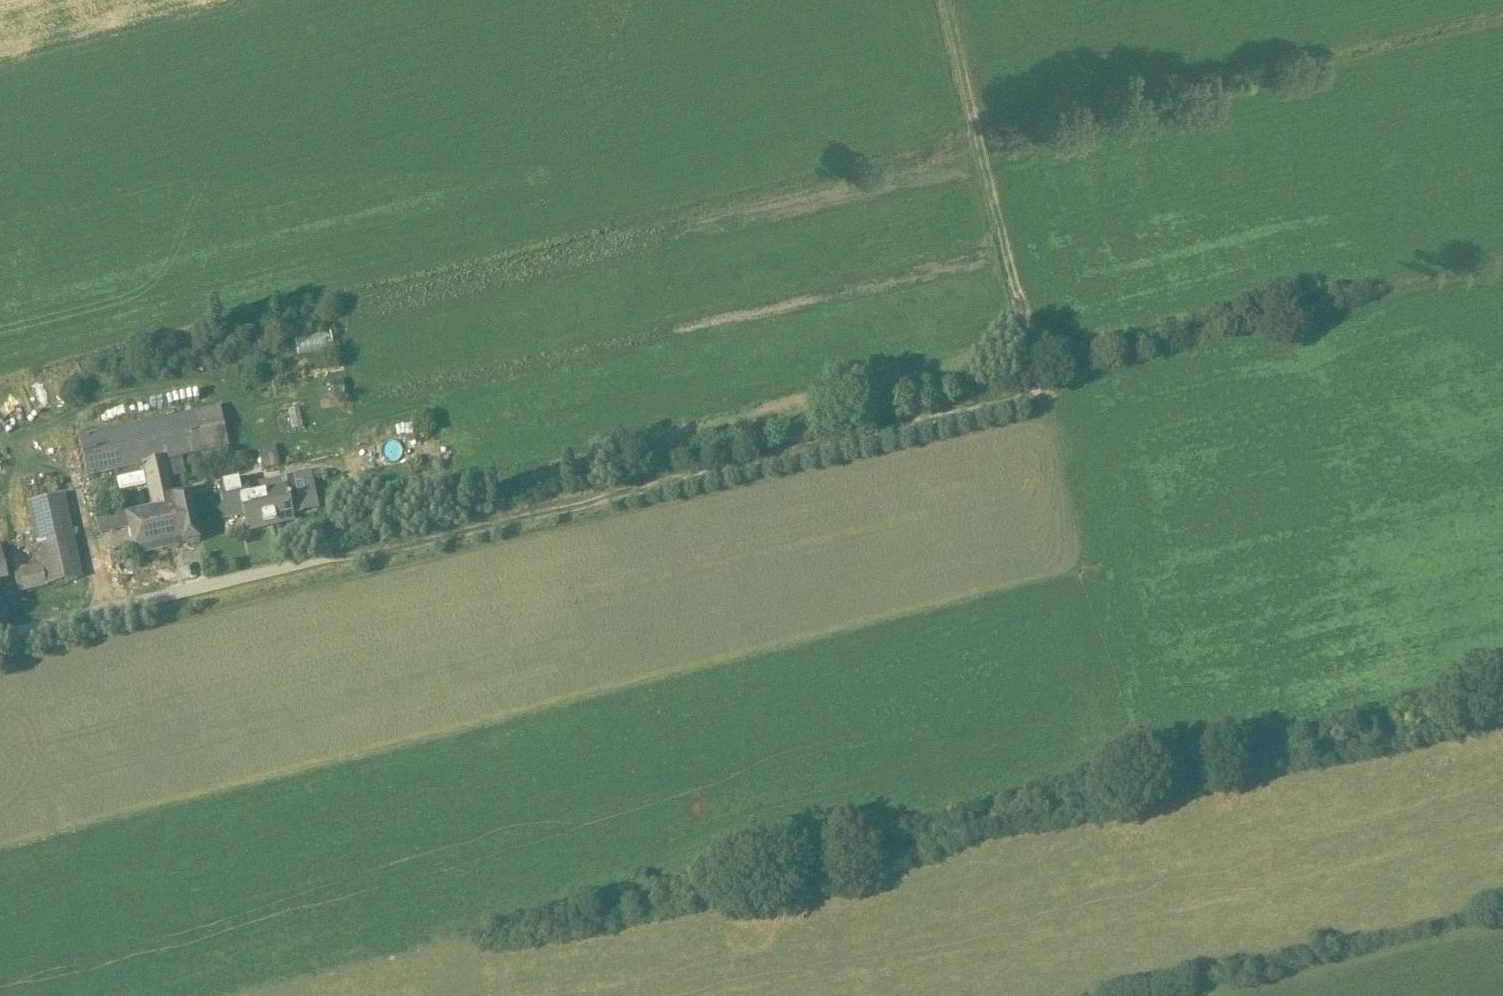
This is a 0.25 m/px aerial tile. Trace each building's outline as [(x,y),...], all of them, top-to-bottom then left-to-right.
[(297,353),(333,346),(330,333),(295,340),(297,353)] [(183,476),(179,459),(207,453),(229,448),(227,438),(220,407),(79,438),(82,455),(87,478),(142,466),(151,509),(126,514),(124,506),(94,513),(99,535),(127,529),(135,558),(183,548),(201,543),(190,494),(174,497),(170,479),(183,476)] [(294,478),(257,486),(259,495),(251,497),(249,488),(247,489),(246,486),(245,480),(218,486),(219,492),(225,518),(243,514),(247,532),(273,526),(293,522),(292,516),(302,514),(294,478)] [(41,564),(13,569),(15,580),(18,594),(46,589),(46,587),(84,578),(65,495),(27,504),(36,543),(41,564)] [(0,547),(0,583),(9,581),(1,550),(0,547)]
